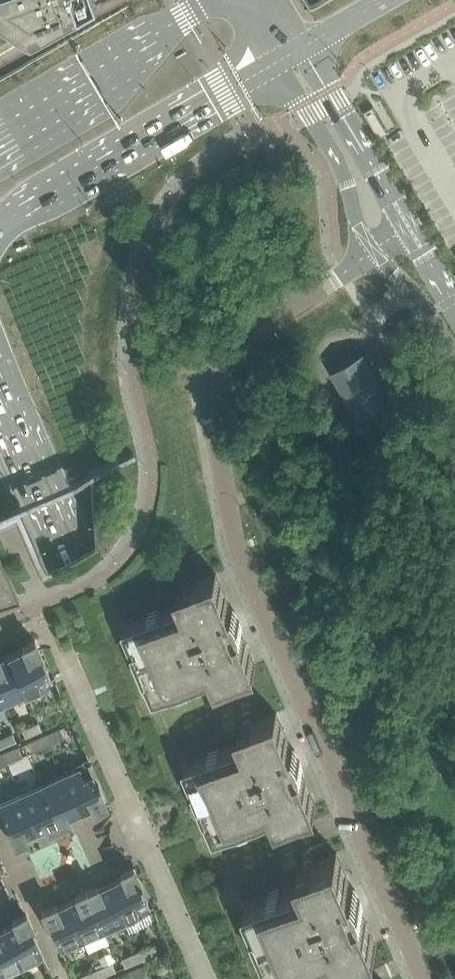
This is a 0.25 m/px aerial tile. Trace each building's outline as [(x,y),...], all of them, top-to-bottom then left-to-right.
[(38,21),(78,0),(4,0),(38,21)] [(373,105),(363,110),(379,136),(388,131),(388,130),(373,105)] [(331,370),(359,418),(391,399),(362,351),(331,370)] [(5,601),(14,599),(18,597),(0,555),(0,603),(5,601)] [(231,609),(216,574),(193,583),(191,584),(192,586),(192,585),(196,595),(127,626),(127,625),(125,626),(140,660),(229,622),(229,621),(226,623),(222,614),(230,611),(232,611),(231,609)] [(227,624),(230,623),(229,622),(140,660),(155,696),(157,695),(157,694),(226,665),(231,674),(230,674),(231,676),(233,676),(233,675),(255,665),(240,630),(239,628),(238,628),(238,629),(230,632),(227,624)] [(37,670),(46,667),(33,638),(26,642),(28,645),(9,654),(24,689),(42,681),(37,670)] [(24,689),(9,654),(0,657),(0,691),(3,698),(24,689)] [(291,748),(276,713),(253,723),(253,722),(251,723),(252,725),(253,725),(257,735),(187,765),(185,766),(200,800),(290,762),(290,761),(287,762),(283,754),(290,750),(291,751),(292,750),(291,748)] [(25,736),(41,729),(37,720),(21,727),(25,736)] [(47,743),(64,736),(60,727),(44,734),(47,743)] [(16,740),(12,731),(0,736),(0,747),(16,740)] [(31,751),(47,743),(44,734),(27,741),(31,751)] [(6,762),(22,754),(18,745),(2,753),(6,762)] [(287,763),(290,762),(200,800),(215,835),(217,834),(287,804),(291,814),(291,816),(293,815),(316,805),(300,769),(299,767),(298,768),(298,769),(291,772),(287,763)] [(92,774),(83,778),(79,767),(61,775),(76,810),(91,804),(93,809),(105,803),(99,788),(100,788),(97,782),(96,782),(92,774)] [(61,816),(76,810),(61,775),(40,784),(57,823),(63,820),(61,816)] [(51,825),(57,823),(40,784),(19,793),(34,828),(49,822),(51,825)] [(34,828),(19,793),(0,801),(0,809),(14,841),(21,838),(20,834),(34,828)] [(352,888),(336,853),(314,862),(312,863),(313,865),(313,864),(317,874),(248,905),(247,904),(246,905),(261,940),(350,901),(350,900),(347,901),(343,893),(351,890),(352,890),(352,888)] [(140,881),(139,881),(133,866),(120,872),(122,877),(108,883),(123,918),(141,911),(136,900),(145,896),(141,888),(143,887),(140,881)] [(102,928),(123,918),(108,883),(93,890),(92,886),(85,889),(102,928)] [(81,937),(102,928),(85,889),(79,891),(81,895),(66,901),(81,937)] [(59,946),(81,937),(66,901),(51,908),(50,904),(43,907),(59,946)] [(347,903),(350,901),(261,940),(276,975),(278,974),(277,973),(347,944),(351,953),(352,955),(354,955),(353,954),(376,944),(361,909),(360,907),(358,907),(359,908),(351,911),(347,903)] [(31,929),(32,928),(26,913),(12,919),(14,924),(4,928),(20,963),(42,954),(31,929)] [(20,963),(4,928),(0,930),(0,972),(20,963)] [(141,959),(157,952),(153,943),(137,950),(141,959)] [(124,966),(141,959),(137,950),(120,957),(124,966)] [(99,977),(115,970),(111,961),(95,968),(99,977)] [(147,973),(143,964),(127,971),(130,978),(134,978),(147,973)] [(99,977),(95,968),(78,975),(80,978),(94,978),(99,977)]
